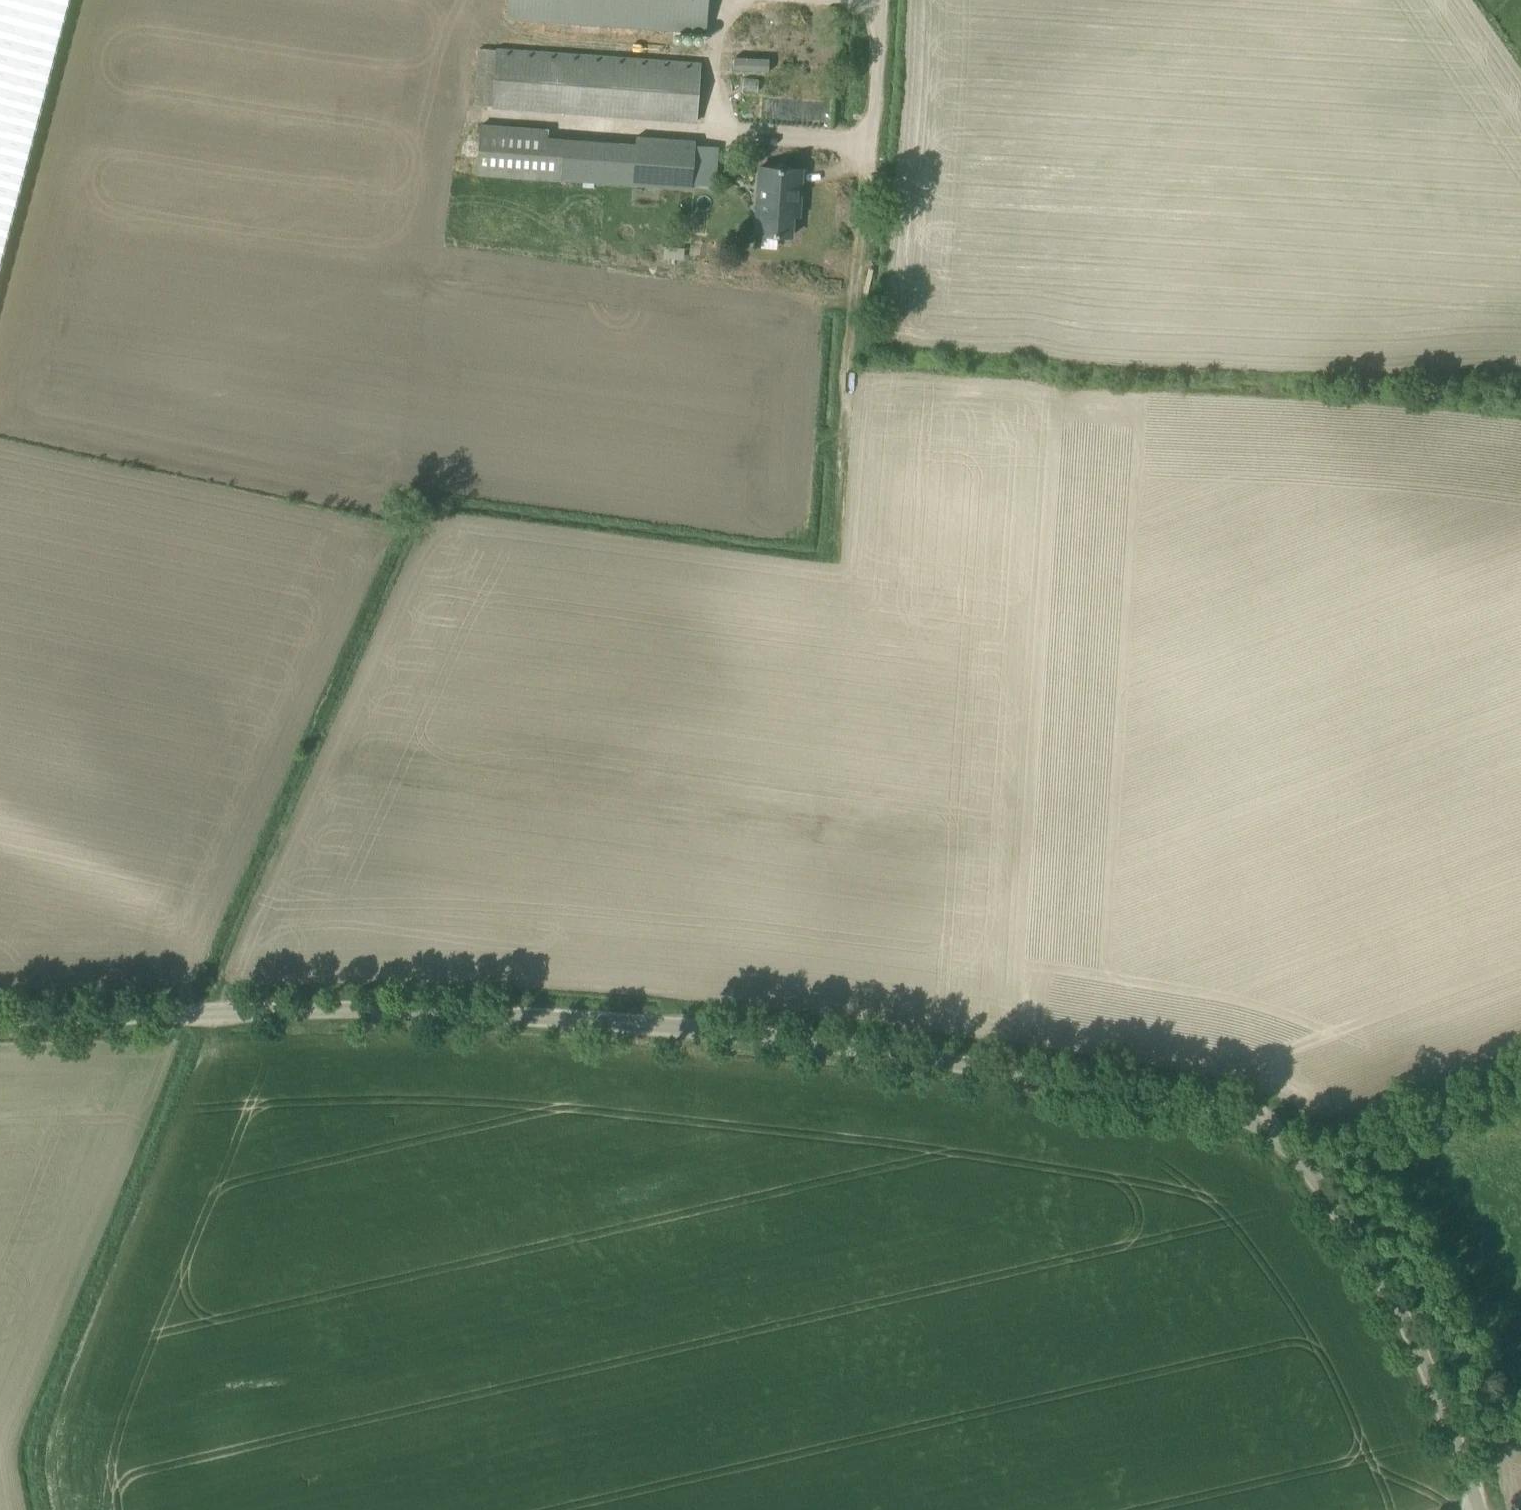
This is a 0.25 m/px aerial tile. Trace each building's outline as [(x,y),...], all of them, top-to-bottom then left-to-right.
[(56,50),(69,0),(0,0),(0,265),(56,50)] [(507,19),(706,33),(708,0),(508,0),(507,19)] [(697,121),(701,64),(479,48),(475,105),(697,121)] [(734,57),(734,70),(769,72),(770,59),(734,57)] [(660,155),(652,154),(652,144),(579,138),(578,146),(547,144),(549,128),(480,123),(476,175),(531,179),(530,195),(559,197),(560,179),(692,189),(696,141),(662,138),(660,155)] [(755,233),(791,236),(793,203),(799,204),(802,169),(760,166),(755,233)]
